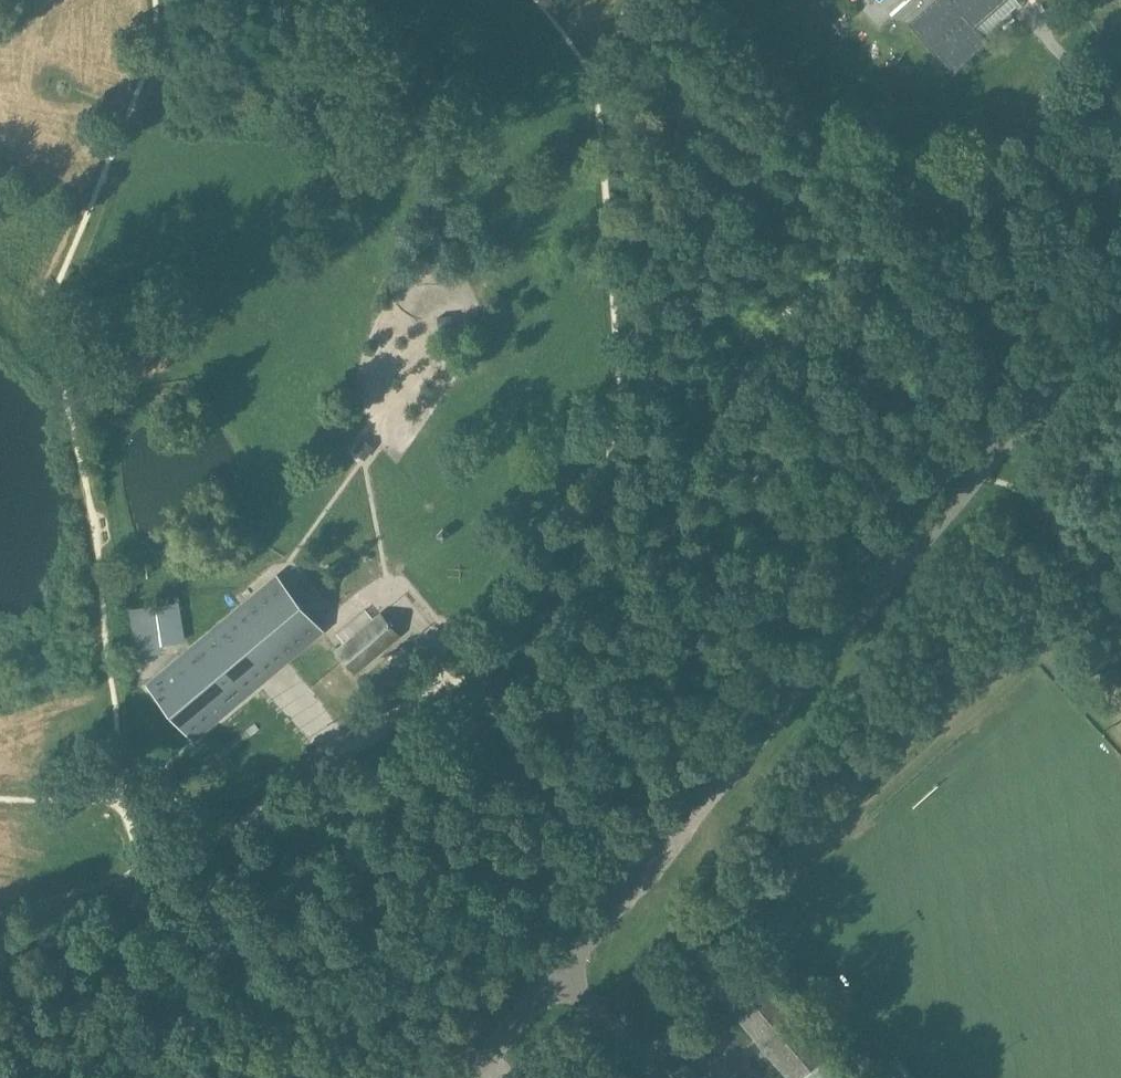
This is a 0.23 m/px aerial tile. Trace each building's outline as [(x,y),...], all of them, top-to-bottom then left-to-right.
[(950,4),(946,0),(939,0),(913,23),(954,69),(984,42),(973,31),(1008,0),(955,0),(950,4)] [(225,707),(319,628),(279,580),(185,658),(183,656),(149,685),(193,738),(227,709),(225,707)] [(338,650),(356,672),(397,637),(379,615),(338,650)] [(754,1038),(788,1077),(839,1077),(845,1074),(738,947),(703,977),(754,1038)]
